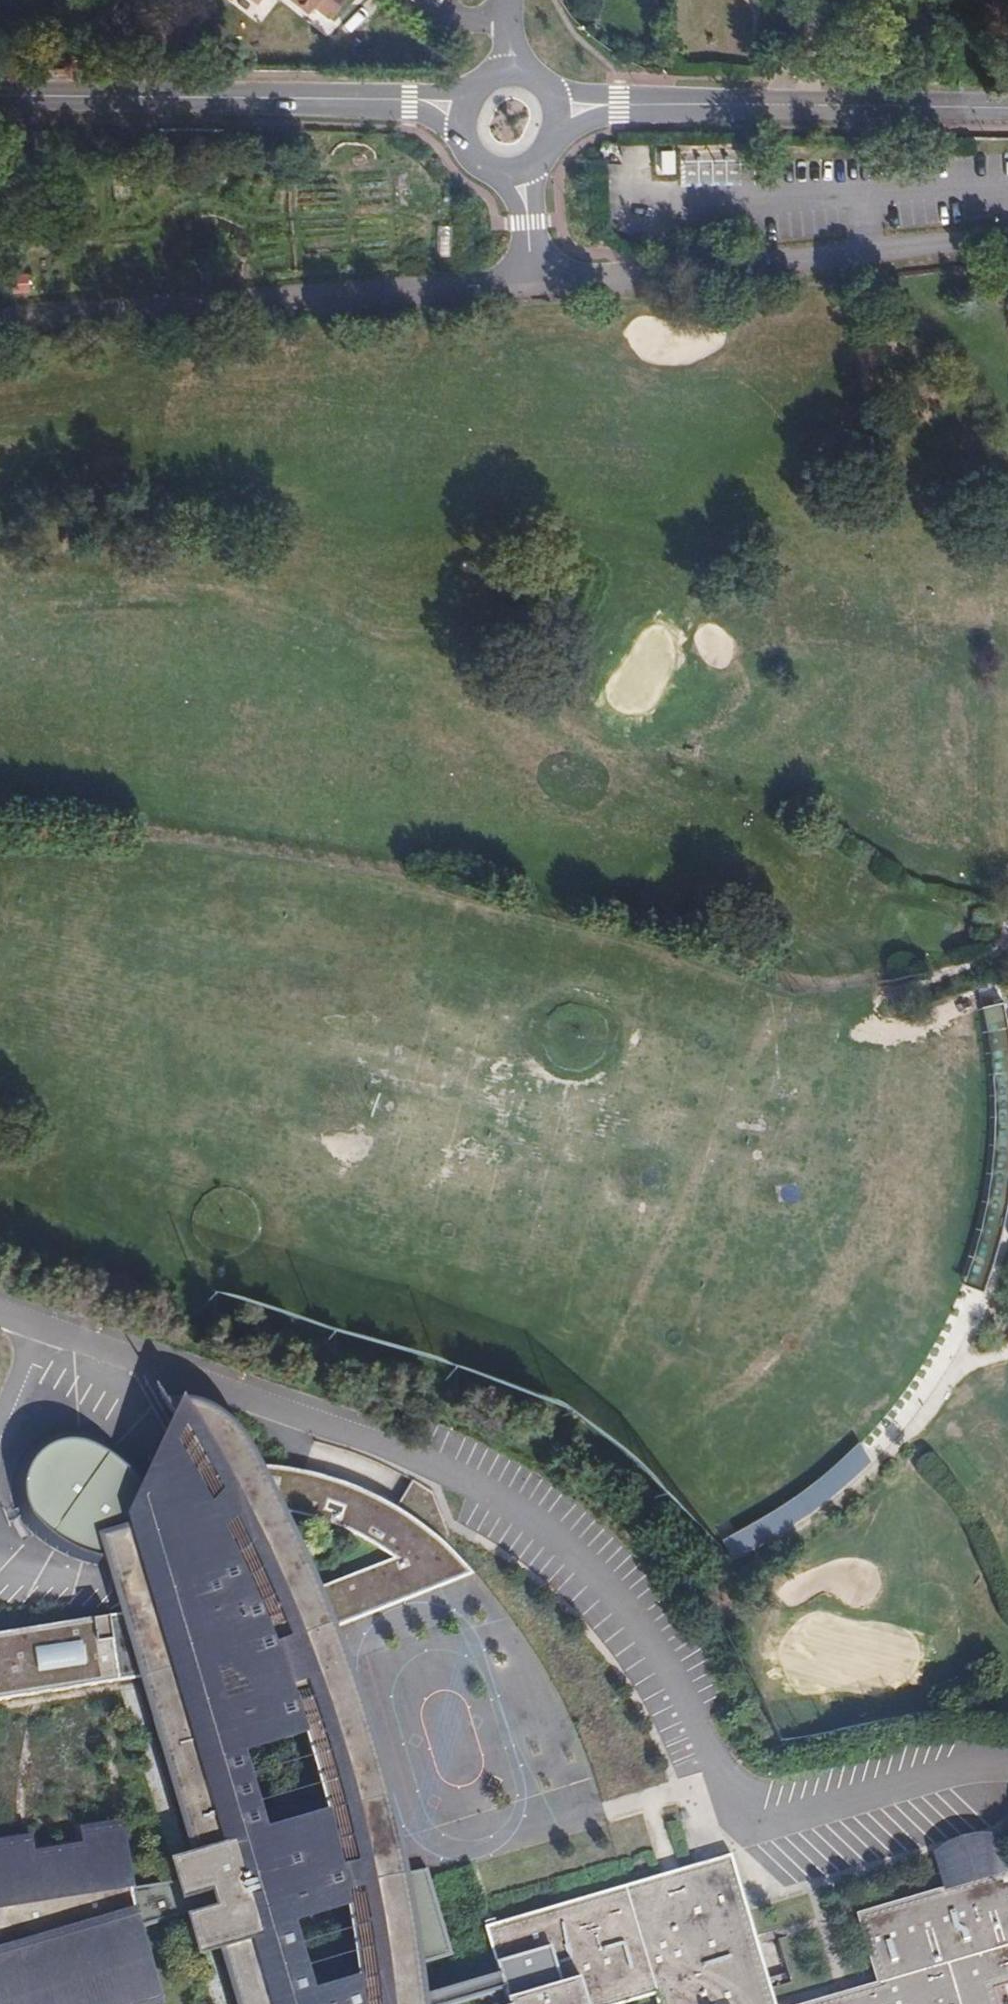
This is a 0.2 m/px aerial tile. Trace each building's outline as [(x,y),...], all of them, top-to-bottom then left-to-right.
[(249,0),(223,0),(249,20),(259,8),(249,0)] [(309,18),(315,10),(331,22),(347,0),(287,0),(309,18)] [(449,256),(450,227),(438,227),(438,256),(449,256)] [(978,1007),(980,1017),(981,1024),(983,1034),(985,1045),(987,1059),(988,1071),(989,1084),(990,1098),(990,1113),(990,1125),(989,1138),(989,1151),(988,1162),(986,1175),(984,1189),(982,1199),(979,1213),(977,1226),(973,1239),(971,1247),(966,1263),(958,1284),(979,1292),(987,1269),(992,1254),(995,1244),(998,1230),(1001,1218),(1004,1204),(1006,1190),(1007,1180),(1007,1179),(1007,1050),(1005,1033),(1001,1011),(1000,1005),(999,1002),(978,1007)] [(109,1829),(73,1835),(76,1852),(22,1861),(20,1844),(0,1847),(0,2003),(97,2003),(148,1988),(130,1928),(203,1917),(229,2003),(448,2003),(495,1990),(499,2003),(616,2003),(655,1993),(659,2003),(772,2003),(730,1855),(487,1926),(497,1962),(410,1987),(399,1905),(392,1875),(382,1831),(367,1769),(348,1707),(318,1630),(467,1572),(430,1538),(393,1510),(357,1493),(316,1477),(269,1467),(242,1466),(221,1430),(211,1420),(198,1411),(174,1403),(167,1403),(152,1398),(238,1548),(170,1601),(146,1521),(151,1513),(128,1468),(119,1458),(109,1450),(89,1436),(77,1432),(65,1430),(55,1430),(44,1431),(35,1435),(28,1439),(20,1445),(12,1452),(6,1465),(1,1478),(1,1492),(4,1507),(10,1520),(21,1533),(45,1552),(72,1564),(100,1570),(114,1614),(0,1633),(0,1701),(133,1679),(192,1878),(118,1890),(109,1829)] [(764,1518),(725,1538),(736,1559),(776,1536),(807,1515),(833,1499),(858,1474),(872,1461),(858,1441),(811,1487),(764,1518)] [(859,1911),(878,1982),(800,2003),(997,2003),(993,1987),(1007,1983),(1007,1870),(859,1911)]
